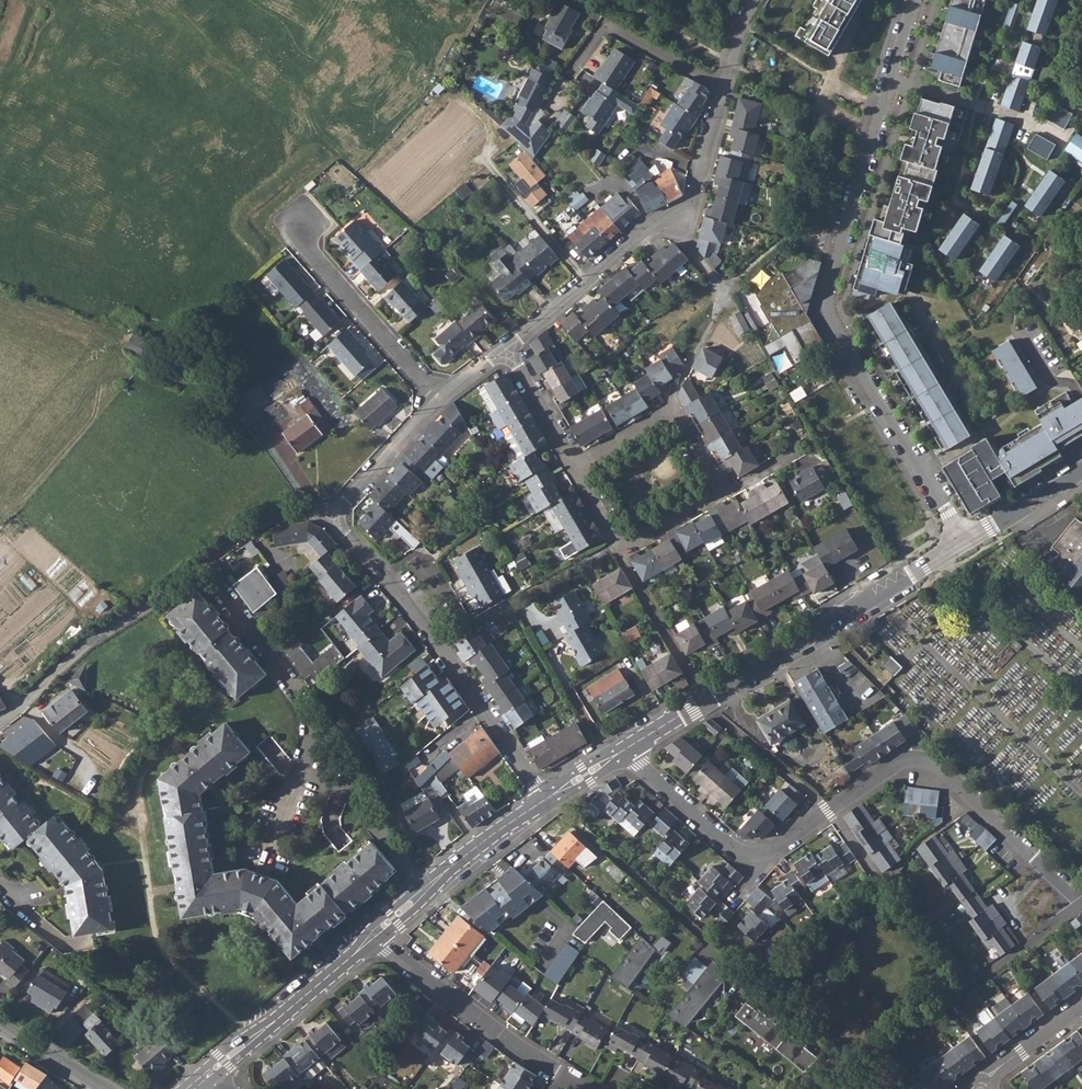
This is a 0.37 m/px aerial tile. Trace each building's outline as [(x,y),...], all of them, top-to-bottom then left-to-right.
[(563,34),(566,28),(575,11),(554,0),(550,9),(549,8),(544,17),(546,18),(541,27),(544,29),(540,37),(559,47),(566,35),(563,34)] [(829,60),(864,0),(825,0),(802,41),(829,60)] [(942,71),(963,0),(952,0),(932,68),(942,71)] [(939,81),(960,87),(986,0),(963,0),(942,71),(939,81)] [(1035,8),(1053,15),(1058,0),(1038,0),(1035,8)] [(1046,34),(1053,15),(1035,8),(1028,28),(1046,34)] [(523,41),(512,35),(506,45),(518,51),(523,41)] [(1041,48),(1024,42),(1016,63),(1034,69),(1041,48)] [(601,61),(597,68),(595,67),(590,75),(601,81),(612,89),(630,58),(612,47),(603,62),(601,61)] [(534,159),(551,133),(537,121),(532,127),(524,121),(530,115),(533,110),(536,111),(538,105),(540,101),(542,94),(545,95),(548,86),(547,85),(551,76),(549,75),(551,68),(536,61),(533,68),(531,67),(526,77),(527,77),(516,103),(519,104),(515,113),(507,124),(504,127),(519,139),(527,151),(534,159)] [(1029,82),(1012,76),(1007,91),(1024,97),(1029,82)] [(690,89),(680,105),(700,119),(704,114),(706,106),(704,105),(709,97),(708,91),(707,89),(688,79),(685,85),(690,89)] [(595,132),(600,124),(614,102),(635,115),(641,106),(612,89),(601,81),(595,90),(594,89),(589,97),(586,102),(584,101),(578,110),(589,116),(583,125),(595,132)] [(653,88),(642,104),(647,107),(654,96),(659,99),(662,94),(653,88)] [(1024,97),(1007,91),(1001,106),(1018,112),(1024,97)] [(754,133),(762,104),(740,98),(732,127),(754,133)] [(875,219),(853,288),(876,295),(880,282),(906,290),(914,264),(900,260),(904,245),(898,243),(893,242),(897,229),(902,230),(908,232),(936,144),(930,143),(932,135),(938,137),(939,134),(959,141),(968,112),(924,99),(885,222),(875,219)] [(1053,102),(1045,118),(1065,129),(1074,113),(1053,102)] [(664,125),(684,138),(691,127),(694,128),(700,119),(680,105),(677,104),(664,125)] [(532,127),(537,121),(545,113),(538,105),(536,111),(533,110),(530,115),(524,121),(532,127)] [(481,109),(504,127),(507,124),(490,111),(489,112),(483,107),(481,109)] [(556,120),(558,122),(567,111),(567,110),(565,108),(556,120)] [(567,130),(576,117),(568,110),(567,110),(567,111),(558,122),(567,130)] [(1014,124),(997,118),(992,134),(1009,140),(1014,124)] [(754,155),(760,134),(754,133),(732,127),(730,134),(736,136),(732,150),(754,155)] [(1056,145),(1036,133),(1028,148),(1048,159),(1056,145)] [(1081,163),(1081,136),(1077,133),(1064,150),(1081,163)] [(1009,140),(992,134),(986,148),(1003,154),(1009,140)] [(936,144),(938,137),(932,135),(930,143),(936,144)] [(1003,154),(986,148),(979,169),(996,175),(1003,154)] [(592,159),(600,167),(608,156),(609,155),(601,150),(598,150),(592,159)] [(746,182),(754,155),(732,150),(730,158),(721,155),(717,174),(744,181),(746,182)] [(511,164),(523,178),(514,186),(526,198),(527,197),(535,206),(548,193),(538,182),(547,175),(534,159),(527,151),(511,164)] [(639,194),(646,212),(658,207),(667,202),(661,185),(660,185),(657,175),(654,176),(649,171),(650,169),(641,158),(622,173),(639,194)] [(671,168),(657,175),(660,185),(661,185),(667,202),(683,194),(671,168)] [(996,175),(979,169),(972,189),(989,195),(996,175)] [(1050,170),(1037,188),(1052,199),(1053,198),(1053,199),(1066,181),(1050,170)] [(738,202),(744,181),(717,174),(715,181),(720,183),(716,196),(738,202)] [(474,193),(466,184),(465,185),(464,185),(472,195),(474,193)] [(472,195),(464,185),(457,191),(464,201),(472,195)] [(1052,199),(1037,188),(1025,205),(1041,216),(1053,199),(1053,198),(1052,199)] [(584,193),(571,203),(576,209),(588,199),(584,193)] [(641,212),(628,196),(624,199),(618,193),(614,196),(612,194),(606,199),(609,201),(601,207),(620,229),(641,212)] [(733,223),(738,202),(716,196),(713,210),(707,208),(705,216),(727,222),(733,223)] [(548,210),(555,219),(565,210),(557,203),(548,210)] [(579,227),(565,210),(555,219),(588,257),(620,229),(601,207),(579,227)] [(965,213),(952,231),(968,242),(980,224),(965,213)] [(721,245),(727,222),(705,216),(697,248),(714,268),(723,261),(714,251),(717,243),(721,245)] [(334,241),(350,259),(351,258),(354,261),(353,262),(361,272),(380,255),(387,249),(371,231),(367,235),(356,222),(334,241)] [(1051,245),(1060,231),(1053,226),(1043,240),(1051,245)] [(902,230),(897,229),(893,242),(898,243),(902,230)] [(968,242),(952,231),(940,248),(956,259),(968,242)] [(992,253),(1007,264),(1020,246),(1005,235),(992,253)] [(513,259),(530,281),(534,277),(536,275),(538,278),(560,259),(542,237),(522,254),(520,253),(513,259)] [(674,272),(688,259),(674,243),(666,250),(663,246),(657,252),(674,272)] [(530,281),(513,259),(508,254),(503,247),(492,256),(498,263),(495,266),(503,276),(492,284),(506,302),(522,288),(524,291),(533,284),(530,281)] [(661,283),(674,272),(657,252),(651,257),(654,261),(647,267),(657,279),(661,283)] [(996,281),(1007,264),(992,253),(980,270),(996,281)] [(361,272),(379,293),(398,276),(380,255),(361,272)] [(824,342),(810,319),(807,313),(822,262),(811,258),(785,274),(783,272),(774,277),(756,295),(761,305),(760,305),(769,322),(771,321),(780,336),(764,346),(770,356),(784,347),(796,365),(809,357),(806,352),(824,342)] [(285,260),(283,262),(296,276),(297,274),(285,260)] [(645,289),(657,279),(647,267),(642,261),(636,267),(632,263),(626,268),(640,284),(645,289)] [(315,293),(297,274),(296,276),(283,262),(267,277),(297,309),(300,306),(314,294),(315,293)] [(626,295),(640,284),(626,268),(626,267),(618,274),(615,270),(609,276),(626,295)] [(612,307),(626,295),(609,276),(603,281),(606,285),(599,291),(604,297),(612,307)] [(426,309),(402,283),(384,299),(390,306),(393,304),(410,324),(426,309)] [(314,294),(300,306),(305,312),(303,313),(325,336),(341,322),(320,299),(319,300),(314,294)] [(607,326),(619,315),(612,307),(604,297),(597,303),(594,299),(588,305),(607,326)] [(439,298),(431,304),(439,312),(446,306),(439,298)] [(943,451),(973,433),(895,302),(890,304),(889,303),(864,318),(943,451)] [(475,340),(484,332),(482,330),(488,324),(495,318),(481,303),(459,323),(472,339),(473,338),(475,340)] [(594,336),(607,326),(588,305),(582,310),(585,313),(579,319),(589,330),(594,336)] [(305,312),(300,306),(297,309),(301,315),(303,313),(305,312)] [(740,311),(730,316),(740,334),(750,328),(740,311)] [(745,314),(755,330),(758,329),(748,312),(745,314)] [(576,342),(589,330),(579,319),(574,313),(567,318),(564,315),(558,320),(576,342)] [(457,321),(437,339),(443,347),(435,355),(443,364),(446,364),(454,358),(452,356),(464,345),(466,347),(473,340),(472,339),(459,323),(457,321)] [(490,327),(488,324),(482,330),(484,332),(490,327)] [(365,349),(348,330),(329,347),(356,377),(358,375),(364,382),(377,370),(372,363),(373,362),(363,351),(365,349)] [(538,337),(546,350),(548,348),(554,345),(546,330),(538,337)] [(543,373),(558,364),(548,348),(546,350),(538,337),(530,344),(537,355),(530,359),(539,375),(543,373)] [(1011,339),(992,350),(1002,367),(1005,365),(1009,372),(1006,374),(1016,390),(1019,388),(1023,396),(1037,387),(1033,380),(1034,379),(1025,362),(1023,363),(1019,357),(1021,356),(1011,339)] [(563,361),(554,345),(548,348),(558,364),(562,362),(563,361)] [(664,383),(673,378),(670,374),(684,366),(673,347),(659,355),(661,360),(646,369),(649,374),(659,391),(667,387),(664,383)] [(693,367),(712,378),(723,359),(703,348),(693,367)] [(548,390),(571,377),(562,362),(558,364),(543,373),(548,381),(544,383),(548,390)] [(521,396),(507,373),(500,377),(485,385),(487,389),(480,394),(491,414),(498,409),(499,409),(521,396)] [(571,377),(580,392),(587,388),(578,373),(571,377)] [(775,379),(772,373),(762,378),(766,384),(775,379)] [(652,397),(660,393),(659,391),(649,374),(634,383),(637,389),(647,405),(654,402),(652,397)] [(561,403),(580,392),(571,377),(548,390),(552,397),(556,395),(561,403)] [(684,407),(700,398),(687,377),(678,395),(684,407)] [(779,385),(775,379),(766,384),(770,391),(779,385)] [(357,413),(374,430),(400,406),(385,389),(357,413)] [(640,412),(648,407),(647,405),(637,389),(622,398),(635,420),(642,416),(640,412)] [(971,513),(1001,495),(993,482),(1008,473),(1016,486),(1043,470),(1041,467),(1062,455),(1058,449),(1081,435),(1081,397),(1073,403),(1066,391),(1035,410),(1042,423),(995,451),(987,437),(971,446),(973,449),(943,467),(971,513)] [(700,423),(720,411),(709,393),(700,398),(684,407),(688,414),(693,411),(700,423)] [(534,420),(521,396),(499,409),(512,433),(534,420)] [(284,433),(298,452),(323,433),(321,430),(330,424),(310,398),(296,408),(303,418),(284,433)] [(628,424),(635,420),(622,398),(606,407),(611,416),(616,424),(617,425),(626,420),(628,424)] [(498,409),(491,414),(504,438),(512,433),(499,409),(498,409)] [(607,419),(602,409),(586,419),(599,441),(607,437),(604,433),(612,428),(612,427),(607,419)] [(707,445),(731,430),(720,411),(700,423),(708,435),(703,438),(707,445)] [(462,433),(444,416),(437,423),(432,429),(429,427),(423,434),(425,436),(444,453),(462,433)] [(607,419),(612,427),(616,424),(611,416),(607,419)] [(593,445),(599,441),(586,419),(570,428),(581,446),(590,441),(593,445)] [(548,443),(534,420),(512,433),(526,456),(534,451),(548,443)] [(723,460),(742,449),(731,430),(707,445),(711,452),(716,448),(723,460)] [(512,453),(517,461),(526,456),(512,433),(504,438),(512,453)] [(424,471),(425,473),(432,479),(443,467),(436,461),(444,453),(425,436),(418,443),(413,449),(411,447),(405,454),(424,471)] [(742,449),(723,460),(727,468),(732,465),(739,476),(758,465),(747,446),(742,449)] [(528,486),(552,473),(546,462),(542,465),(539,460),(534,451),(526,456),(517,461),(510,465),(519,482),(524,479),(528,486)] [(506,459),(510,465),(517,461),(512,453),(506,459)] [(419,477),(424,471),(405,454),(397,462),(400,465),(397,469),(396,469),(389,476),(407,493),(410,495),(422,481),(419,477)] [(806,472),(790,482),(801,501),(825,488),(824,486),(831,482),(822,466),(815,470),(813,466),(805,471),(806,472)] [(557,483),(552,473),(528,486),(532,493),(527,496),(537,513),(550,504),(561,498),(556,490),(553,485),(557,483)] [(389,513),(407,493),(389,476),(386,474),(380,480),(382,482),(377,488),(370,495),(376,501),(389,513)] [(770,513),(789,502),(778,483),(765,490),(762,484),(756,488),(770,513)] [(750,524),(770,513),(756,488),(749,492),(752,497),(739,504),(750,524)] [(578,499),(573,491),(561,498),(550,504),(564,528),(589,513),(585,506),(582,507),(578,499)] [(753,527),(750,524),(739,504),(737,500),(725,507),(723,503),(716,507),(729,530),(738,525),(743,533),(753,527)] [(391,528),(397,521),(389,513),(376,501),(369,508),(369,511),(360,521),(360,524),(378,540),(390,526),(391,528)] [(706,544),(729,530),(716,507),(708,511),(711,515),(695,524),(704,541),(706,544)] [(594,521),(589,513),(564,528),(578,552),(600,538),(596,531),(592,523),(594,521)] [(1081,522),(1075,518),(1051,547),(1059,553),(1045,570),(1080,599),(1081,597),(1081,521),(1081,522)] [(313,546),(321,556),(327,551),(336,543),(322,526),(309,519),(279,522),(271,525),(275,544),(311,538),(316,545),(313,546)] [(687,552),(704,541),(695,524),(693,522),(677,532),(676,530),(668,534),(679,553),(685,550),(687,552)] [(846,529),(814,547),(823,563),(826,568),(858,549),(846,529)] [(652,550),(663,569),(682,558),(679,553),(668,534),(661,538),(663,543),(652,550)] [(491,571),(477,547),(455,560),(460,569),(463,575),(461,576),(466,585),(491,571)] [(644,581),(663,569),(652,550),(639,557),(637,552),(630,556),(644,581)] [(871,555),(879,568),(887,563),(879,550),(871,555)] [(356,588),(327,551),(321,556),(313,562),(323,575),(320,578),(318,579),(338,603),(356,588)] [(323,575),(313,562),(309,566),(320,578),(323,575)] [(814,594),(834,582),(826,568),(823,563),(794,579),(803,595),(812,590),(814,594)] [(255,564),(232,582),(254,609),(266,599),(276,591),(255,564)] [(632,587),(621,568),(593,585),(604,604),(632,587)] [(796,599),(803,595),(794,579),(789,570),(770,581),(781,600),(793,593),(796,599)] [(504,594),(491,571),(466,585),(471,594),(473,592),(476,597),(482,607),(504,594)] [(768,607),(781,600),(770,581),(751,592),(754,597),(765,616),(771,612),(768,607)] [(199,658),(210,672),(219,684),(231,697),(263,671),(233,633),(228,636),(223,629),(227,625),(196,587),(163,613),(175,627),(184,639),(194,651),(196,650),(201,656),(199,658)] [(554,602),(563,619),(562,623),(568,633),(586,623),(591,620),(574,590),(554,602)] [(346,631),(359,646),(370,637),(379,629),(367,615),(373,609),(362,595),(355,601),(354,600),(335,615),(348,630),(346,631)] [(738,631),(765,616),(754,597),(727,612),(738,631)] [(275,609),(266,599),(254,609),(261,621),(275,609)] [(732,635),(738,631),(727,612),(724,607),(705,617),(708,623),(716,637),(728,630),(732,635)] [(695,623),(698,629),(708,623),(705,617),(695,623)] [(875,619),(860,629),(862,632),(865,636),(870,633),(874,630),(879,626),(875,619)] [(570,643),(576,654),(576,656),(581,665),(583,665),(601,653),(594,641),(595,638),(586,623),(568,633),(563,635),(568,644),(570,643)] [(709,648),(719,642),(716,637),(708,623),(698,629),(695,623),(676,634),(687,654),(706,643),(709,648)] [(627,642),(642,636),(638,626),(623,632),(627,642)] [(181,641),(184,639),(175,627),(172,629),(181,641)] [(467,658),(486,645),(490,642),(494,639),(486,627),(456,644),(462,652),(458,655),(463,661),(467,658)] [(357,647),(379,674),(391,665),(393,664),(395,666),(415,650),(400,631),(388,641),(384,644),(382,640),(384,635),(379,629),(370,637),(359,646),(357,647)] [(304,679),(311,673),(316,680),(321,676),(344,657),(334,644),(313,661),(302,646),(303,644),(297,636),(282,648),(304,679)] [(1016,641),(1012,645),(1017,650),(1021,646),(1016,641)] [(500,656),(490,642),(486,645),(467,658),(472,665),(476,662),(480,669),(500,656)] [(682,673),(671,653),(642,671),(652,690),(682,673)] [(506,672),(510,670),(500,656),(480,669),(486,676),(481,679),(486,686),(506,672)] [(890,656),(882,664),(895,675),(902,668),(890,656)] [(87,662),(65,680),(87,691),(87,662)] [(379,674),(382,677),(393,668),(395,666),(393,664),(391,665),(379,674)] [(446,717),(464,702),(450,683),(447,677),(440,682),(427,664),(400,686),(412,702),(415,700),(428,717),(432,719),(438,720),(446,717)] [(587,687),(603,713),(634,694),(618,668),(587,687)] [(819,668),(794,683),(825,734),(849,719),(819,668)] [(217,686),(219,684),(210,672),(207,674),(217,686)] [(491,693),(496,700),(515,686),(506,672),(486,686),(482,689),(487,696),(491,693)] [(316,680),(310,686),(314,693),(326,683),(321,676),(316,680)] [(523,700),(525,699),(515,686),(496,700),(501,706),(497,709),(501,716),(523,700)] [(44,711),(60,732),(87,711),(71,689),(44,711)] [(516,728),(534,715),(523,700),(501,716),(506,722),(510,720),(516,728)] [(790,700),(757,720),(771,744),(804,724),(790,700)] [(376,715),(356,727),(384,772),(404,760),(376,715)] [(839,758),(849,774),(864,764),(866,767),(886,753),(905,740),(904,738),(918,728),(904,715),(839,758)] [(31,766),(61,749),(30,717),(0,742),(0,744),(31,766)] [(711,719),(703,724),(716,734),(721,727),(711,719)] [(590,746),(576,722),(561,731),(572,750),(578,747),(580,751),(590,746)] [(189,913),(221,907),(238,904),(243,905),(250,906),(263,922),(292,958),(312,941),(307,934),(313,929),(318,936),(332,924),(344,914),(359,902),(370,892),(396,870),(372,842),(298,905),(277,880),(276,884),(267,881),(266,885),(253,882),(254,878),(245,875),(246,871),(214,877),(199,798),(204,793),(201,789),(207,783),(211,787),(249,755),(223,726),(210,738),(199,747),(186,758),(189,762),(182,768),(178,765),(161,780),(158,792),(161,810),(166,809),(169,829),(165,830),(170,855),(173,870),(174,877),(178,877),(178,880),(183,880),(185,887),(176,888),(180,908),(184,907),(189,909),(189,913)] [(482,727),(465,740),(484,764),(499,753),(482,727)] [(563,755),(572,750),(561,731),(545,740),(559,763),(565,760),(563,755)] [(528,743),(531,748),(545,740),(542,735),(528,743)] [(198,745),(199,747),(210,738),(208,736),(198,745)] [(681,737),(665,747),(676,756),(673,760),(688,773),(702,756),(681,737)] [(415,779),(420,787),(421,785),(429,778),(430,777),(434,773),(451,756),(468,776),(484,764),(465,740),(449,752),(446,749),(415,779)] [(559,763),(545,740),(531,748),(529,749),(540,768),(549,763),(552,767),(559,763)] [(186,758),(178,765),(182,768),(189,762),(186,758)] [(449,791),(440,780),(456,768),(451,761),(434,773),(430,777),(443,796),(449,791)] [(708,761),(694,778),(702,785),(704,787),(700,792),(706,797),(725,775),(708,761)] [(2,835),(8,843),(9,845),(24,833),(55,873),(60,879),(62,878),(66,883),(68,893),(66,894),(74,935),(97,931),(111,928),(109,920),(107,908),(104,894),(101,876),(91,864),(95,861),(85,848),(76,837),(62,818),(59,820),(55,813),(53,811),(38,823),(18,797),(17,799),(11,792),(13,791),(0,774),(0,837),(2,835)] [(716,797),(718,799),(727,807),(741,790),(725,775),(706,797),(712,802),(716,797)] [(429,778),(441,798),(443,796),(430,777),(429,778)] [(421,785),(424,790),(428,797),(404,811),(416,831),(449,812),(441,798),(429,778),(421,785)] [(617,778),(600,789),(603,794),(604,795),(605,795),(610,792),(621,786),(617,778)] [(780,788),(784,792),(790,784),(786,781),(780,788)] [(204,793),(211,787),(207,783),(201,789),(204,793)] [(780,788),(766,805),(769,808),(783,819),(804,795),(790,784),(784,792),(780,788)] [(472,804),(485,795),(484,795),(476,785),(464,792),(469,800),(472,804)] [(914,788),(906,787),(904,802),(913,803),(914,788)] [(923,789),(914,788),(913,803),(921,804),(923,789)] [(931,790),(923,789),(921,804),(929,805),(931,790)] [(400,804),(404,811),(428,797),(424,790),(400,804)] [(939,791),(931,790),(929,805),(938,806),(939,791)] [(634,805),(618,791),(614,796),(611,800),(607,804),(599,797),(597,795),(585,809),(595,817),(603,809),(619,823),(624,817),(634,805)] [(458,807),(472,827),(482,819),(496,811),(485,795),(472,804),(469,800),(458,807)] [(634,805),(624,817),(639,830),(647,822),(648,819),(654,812),(640,799),(634,805)] [(861,804),(843,816),(863,845),(886,828),(878,818),(874,821),(861,804)] [(651,822),(650,824),(657,830),(672,813),(664,807),(651,822)] [(758,810),(746,824),(757,834),(763,839),(770,830),(775,824),(777,826),(783,819),(769,808),(764,814),(758,810)] [(161,810),(165,830),(169,829),(166,809),(161,810)] [(672,813),(657,830),(663,836),(667,833),(678,819),(672,813)] [(619,823),(634,836),(639,830),(624,817),(619,823)] [(746,824),(738,833),(744,837),(754,838),(757,834),(746,824)] [(886,828),(863,845),(882,873),(900,859),(899,857),(888,841),(893,838),(886,828)] [(984,828),(974,839),(980,844),(990,833),(984,828)] [(666,838),(658,847),(654,852),(670,866),(674,861),(689,843),(674,830),(669,835),(666,838)] [(570,831),(551,852),(565,865),(568,868),(580,855),(587,848),(570,831)] [(996,839),(990,833),(980,844),(986,850),(996,839)] [(79,835),(76,837),(85,848),(87,846),(79,835)] [(924,859),(937,876),(959,860),(952,850),(947,853),(937,839),(934,835),(921,846),(927,856),(924,859)] [(937,839),(947,853),(952,850),(942,835),(937,839)] [(888,841),(899,857),(904,853),(893,838),(888,841)] [(844,842),(837,847),(838,848),(841,852),(849,864),(856,859),(844,842)] [(831,845),(813,856),(824,872),(826,875),(844,863),(837,854),(834,850),(831,845)] [(580,855),(584,859),(591,852),(587,848),(580,855)] [(543,858),(525,877),(541,893),(560,874),(558,872),(565,865),(551,852),(544,859),(543,858)] [(810,852),(793,863),(797,869),(800,873),(807,883),(812,891),(829,879),(826,875),(824,872),(813,856),(810,852)] [(610,859),(603,868),(619,882),(627,874),(610,859)] [(974,890),(962,873),(967,869),(959,860),(937,876),(949,893),(953,891),(960,901),(974,890)] [(99,866),(95,861),(91,864),(101,876),(99,866)] [(728,863),(722,870),(723,870),(727,874),(738,883),(744,876),(728,863)] [(712,865),(698,881),(715,897),(729,881),(724,877),(720,873),(712,865)] [(543,895),(541,893),(525,877),(512,867),(495,880),(496,882),(489,888),(487,886),(462,906),(491,931),(512,915),(514,917),(543,895)] [(792,869),(785,874),(788,879),(798,893),(806,888),(796,876),(794,871),(792,869)] [(174,877),(176,888),(185,887),(183,880),(178,880),(178,877),(174,877)] [(62,878),(60,879),(64,884),(66,894),(68,893),(66,883),(62,878)] [(788,879),(771,890),(775,896),(777,900),(785,910),(801,898),(798,893),(788,879)] [(699,887),(685,903),(702,918),(716,902),(699,887)] [(758,887),(751,894),(768,909),(774,902),(771,898),(758,887)] [(586,896),(589,898),(595,892),(592,890),(586,896)] [(963,913),(976,931),(999,914),(992,904),(987,907),(974,890),(960,901),(967,910),(963,913)] [(373,895),(370,892),(359,902),(362,905),(373,895)] [(595,892),(589,898),(597,906),(603,900),(595,892)] [(751,894),(746,900),(759,912),(763,915),(768,909),(751,894)] [(619,939),(631,926),(603,900),(597,906),(577,928),(572,934),(585,943),(605,921),(611,927),(609,930),(619,939)] [(260,925),(263,922),(250,906),(243,905),(238,904),(221,907),(222,911),(239,907),(248,910),(260,925)] [(728,907),(714,922),(721,928),(734,913),(728,907)] [(751,910),(737,925),(755,941),(769,926),(760,918),(756,915),(751,910)] [(1070,923),(1075,929),(1081,923),(1081,913),(1070,923)] [(346,917),(344,914),(332,924),(335,927),(346,917)] [(976,931),(989,948),(993,945),(1001,955),(1014,945),(1001,927),(1006,924),(999,914),(976,931)] [(458,916),(444,934),(469,954),(484,936),(458,916)] [(114,920),(109,920),(111,928),(97,931),(98,935),(116,931),(114,920)] [(312,941),(318,936),(313,929),(307,934),(312,941)] [(444,934),(429,952),(454,972),(461,964),(469,954),(444,934)] [(621,984),(627,987),(656,949),(640,935),(610,976),(621,984)] [(469,954),(472,957),(487,939),(484,936),(469,954)] [(12,992),(27,973),(20,967),(23,963),(10,952),(12,950),(2,942),(0,944),(0,978),(1,977),(7,981),(3,985),(12,992)] [(544,974),(559,985),(580,952),(566,943),(544,974)] [(1070,961),(1081,978),(1081,952),(1070,961)] [(461,964),(464,966),(472,957),(469,954),(461,964)] [(695,957),(682,973),(694,984),(707,968),(695,957)] [(694,984),(667,1015),(685,1027),(728,976),(714,960),(707,968),(694,984)] [(1053,974),(1069,995),(1076,990),(1081,986),(1081,978),(1070,961),(1053,974)] [(538,1018),(545,1007),(527,993),(525,996),(516,989),(518,986),(509,979),(511,976),(502,969),(500,972),(491,965),(478,983),(496,997),(495,998),(503,1003),(500,1006),(522,1023),(525,1019),(533,1025),(538,1018)] [(67,992),(66,991),(46,979),(50,973),(45,969),(41,975),(38,974),(27,991),(34,995),(31,1000),(51,1013),(55,1006),(57,1008),(67,992)] [(70,985),(50,973),(46,979),(66,991),(70,985)] [(1069,995),(1053,974),(1034,988),(1051,1009),(1069,995)] [(371,979),(364,985),(365,987),(359,993),(360,994),(371,1008),(377,1003),(381,1007),(396,994),(381,976),(374,983),(371,979)] [(493,1001),(495,998),(496,997),(478,983),(475,988),(493,1001)] [(619,987),(630,995),(632,991),(627,987),(621,984),(619,987)] [(1028,992),(1011,1005),(1027,1026),(1034,1021),(1044,1014),(1028,992)] [(359,1025),(375,1012),(371,1008),(360,994),(352,1000),(350,997),(342,1003),(344,1005),(337,1011),(349,1026),(356,1021),(359,1025)] [(545,1007),(538,1018),(549,1024),(552,1019),(572,1030),(581,1013),(585,1008),(577,1003),(574,1009),(565,1004),(564,1006),(550,999),(545,1007)] [(734,1015),(804,1072),(817,1057),(804,1046),(806,1044),(798,1038),(796,1040),(781,1028),(782,1026),(777,1022),(775,1023),(772,1021),(775,1018),(772,1015),(769,1018),(758,1009),(756,1011),(745,1002),(734,1015)] [(1027,1026),(1011,1005),(995,1017),(1011,1038),(1018,1033),(1027,1026)] [(85,1033),(106,1056),(120,1043),(99,1020),(101,1019),(94,1012),(83,1022),(90,1029),(85,1033)] [(572,1030),(572,1031),(580,1036),(581,1033),(588,1037),(587,1040),(585,1043),(596,1050),(601,1041),(604,1035),(609,1026),(598,1020),(597,1022),(581,1013),(572,1030)] [(433,1018),(427,1014),(415,1029),(421,1034),(418,1038),(433,1050),(438,1044),(447,1031),(432,1020),(433,1018)] [(53,1039),(67,1047),(84,1028),(73,1016),(53,1039)] [(995,1017),(976,1031),(992,1052),(1011,1038),(995,1017)] [(316,1025),(309,1031),(311,1033),(304,1039),(305,1040),(320,1058),(326,1053),(341,1040),(327,1022),(319,1028),(316,1025)] [(606,1043),(604,1045),(616,1051),(619,1046),(638,1057),(648,1041),(632,1031),(631,1033),(616,1025),(609,1037),(606,1043)] [(928,1029),(932,1035),(938,1031),(934,1025),(928,1029)] [(441,1053),(457,1065),(460,1061),(471,1047),(462,1040),(465,1038),(458,1033),(457,1034),(450,1028),(447,1031),(438,1044),(444,1049),(441,1053)] [(1074,1065),(1081,1059),(1081,1037),(1081,1036),(1077,1030),(1058,1044),(1074,1065)] [(953,1048),(969,1069),(975,1064),(986,1057),(970,1035),(953,1048)] [(152,1073),(154,1075),(166,1065),(164,1062),(178,1051),(160,1037),(136,1057),(150,1074),(152,1073)] [(289,1051),(283,1056),(284,1058),(299,1075),(305,1071),(310,1077),(311,1078),(326,1066),(320,1058),(305,1040),(290,1052),(289,1051)] [(326,1053),(331,1059),(347,1046),(341,1040),(326,1053)] [(477,1051),(486,1058),(494,1047),(485,1040),(477,1051)] [(638,1057),(638,1058),(646,1063),(647,1060),(655,1064),(653,1067),(651,1070),(662,1077),(675,1054),(664,1047),(663,1049),(648,1041),(638,1057)] [(106,1056),(116,1066),(130,1053),(120,1043),(106,1056)] [(1040,1058),(1055,1079),(1074,1065),(1058,1044),(1051,1049),(1040,1058)] [(969,1069),(953,1048),(937,1060),(953,1081),(959,1076),(969,1069)] [(718,1049),(715,1055),(719,1058),(723,1057),(725,1053),(718,1049)] [(684,1081),(682,1083),(691,1088),(691,1087),(694,1082),(701,1071),(685,1062),(687,1060),(675,1054),(662,1077),(674,1083),(676,1080),(677,1077),(684,1081)] [(9,1082),(19,1067),(3,1056),(0,1061),(0,1075),(9,1082)] [(273,1088),(282,1088),(283,1088),(299,1075),(284,1058),(276,1064),(274,1061),(266,1067),(268,1068),(261,1074),(273,1088)] [(1028,1067),(1021,1071),(1034,1088),(1042,1088),(1055,1079),(1040,1058),(1028,1067)] [(937,1060),(917,1075),(912,1078),(925,1088),(942,1088),(953,1081),(937,1060)] [(48,1076),(26,1062),(15,1078),(33,1088),(37,1088),(48,1076)] [(748,1069),(741,1064),(740,1065),(739,1070),(740,1073),(744,1077),(748,1069)] [(499,1085),(505,1088),(506,1088),(525,1088),(526,1088),(530,1088),(533,1084),(531,1083),(536,1075),(519,1065),(515,1071),(510,1068),(499,1085)] [(907,1074),(912,1078),(917,1075),(913,1070),(907,1074)] [(305,1071),(299,1075),(304,1082),(310,1077),(305,1071)] [(305,1083),(304,1082),(299,1075),(283,1088),(284,1088),(298,1088),(305,1083)] [(376,1081),(383,1086),(387,1079),(381,1075),(376,1081)] [(53,1083),(54,1081),(48,1076),(37,1088),(60,1088),(53,1083)] [(719,1084),(718,1086),(702,1077),(698,1085),(696,1088),(728,1088),(719,1084)] [(841,1088),(852,1088),(856,1084),(850,1078),(841,1088)]
